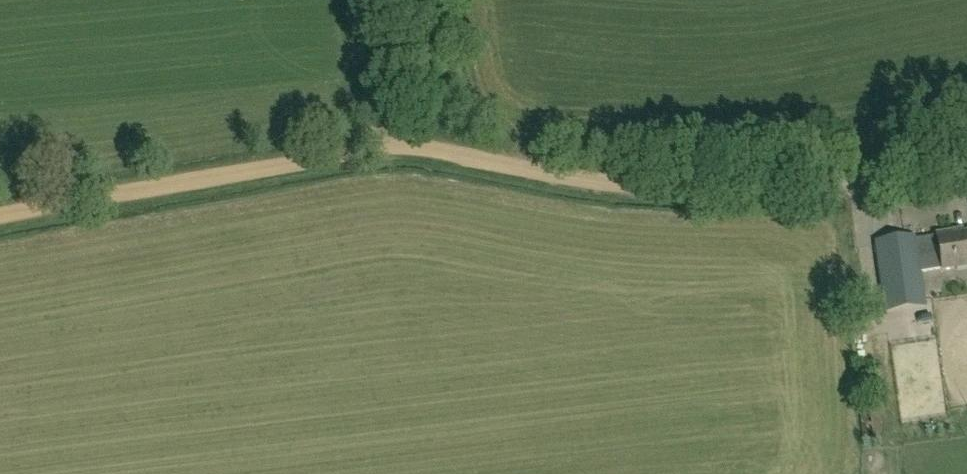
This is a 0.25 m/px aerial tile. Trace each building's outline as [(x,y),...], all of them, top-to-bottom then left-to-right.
[(874,246),(902,423),(942,416),(918,272),(938,269),(938,271),(966,266),(966,234),(953,236),(953,233),(934,236),(934,237),(913,240),(913,239),(874,246)]
